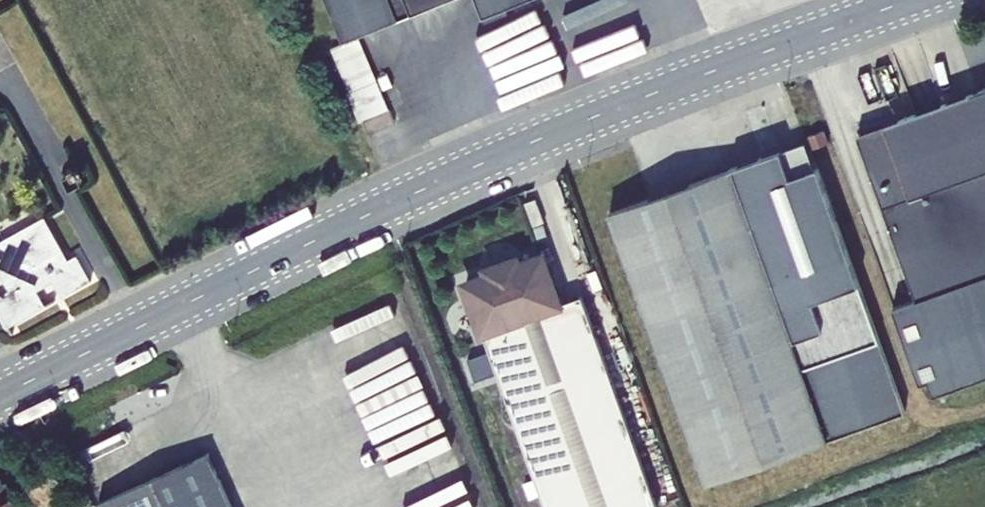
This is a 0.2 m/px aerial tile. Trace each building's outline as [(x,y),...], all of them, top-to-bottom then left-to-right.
[(343,42),(358,36),(446,0),(326,0),(343,42)] [(482,19),(505,9),(528,0),(475,0),(482,19)] [(505,9),(482,19),(484,23),(507,13),(505,9)] [(358,36),(343,42),(330,47),(349,92),(347,92),(360,121),(363,119),(369,133),(394,122),(358,36)] [(857,135),(917,300),(893,308),(920,382),(929,379),(934,395),(984,376),(984,89),(857,135)] [(824,130),(808,136),(812,149),(828,144),(824,130)] [(805,143),(609,212),(705,483),(905,411),(816,168),(815,168),(805,143)] [(33,313),(55,300),(54,299),(45,304),(35,287),(51,278),(61,297),(91,280),(77,254),(68,259),(44,216),(0,241),(0,274),(9,290),(0,295),(0,312),(12,333),(13,332),(9,326),(7,321),(31,308),(33,313)] [(559,304),(565,301),(546,249),(522,258),(520,251),(480,266),(482,272),(457,281),(478,339),(485,337),(466,284),(489,275),(487,270),(516,259),(519,265),(541,256),(559,304)] [(485,337),(490,351),(498,372),(547,506),(657,506),(581,295),(565,301),(559,304),(541,256),(519,265),(516,259),(487,270),(489,275),(466,284),(485,337)] [(7,321),(9,326),(33,313),(31,308),(7,321)] [(490,351),(468,359),(476,380),(498,372),(490,351)] [(99,502),(101,506),(233,506),(208,453),(99,502)] [(7,481),(4,483),(0,475),(0,506),(19,506),(7,481)]
